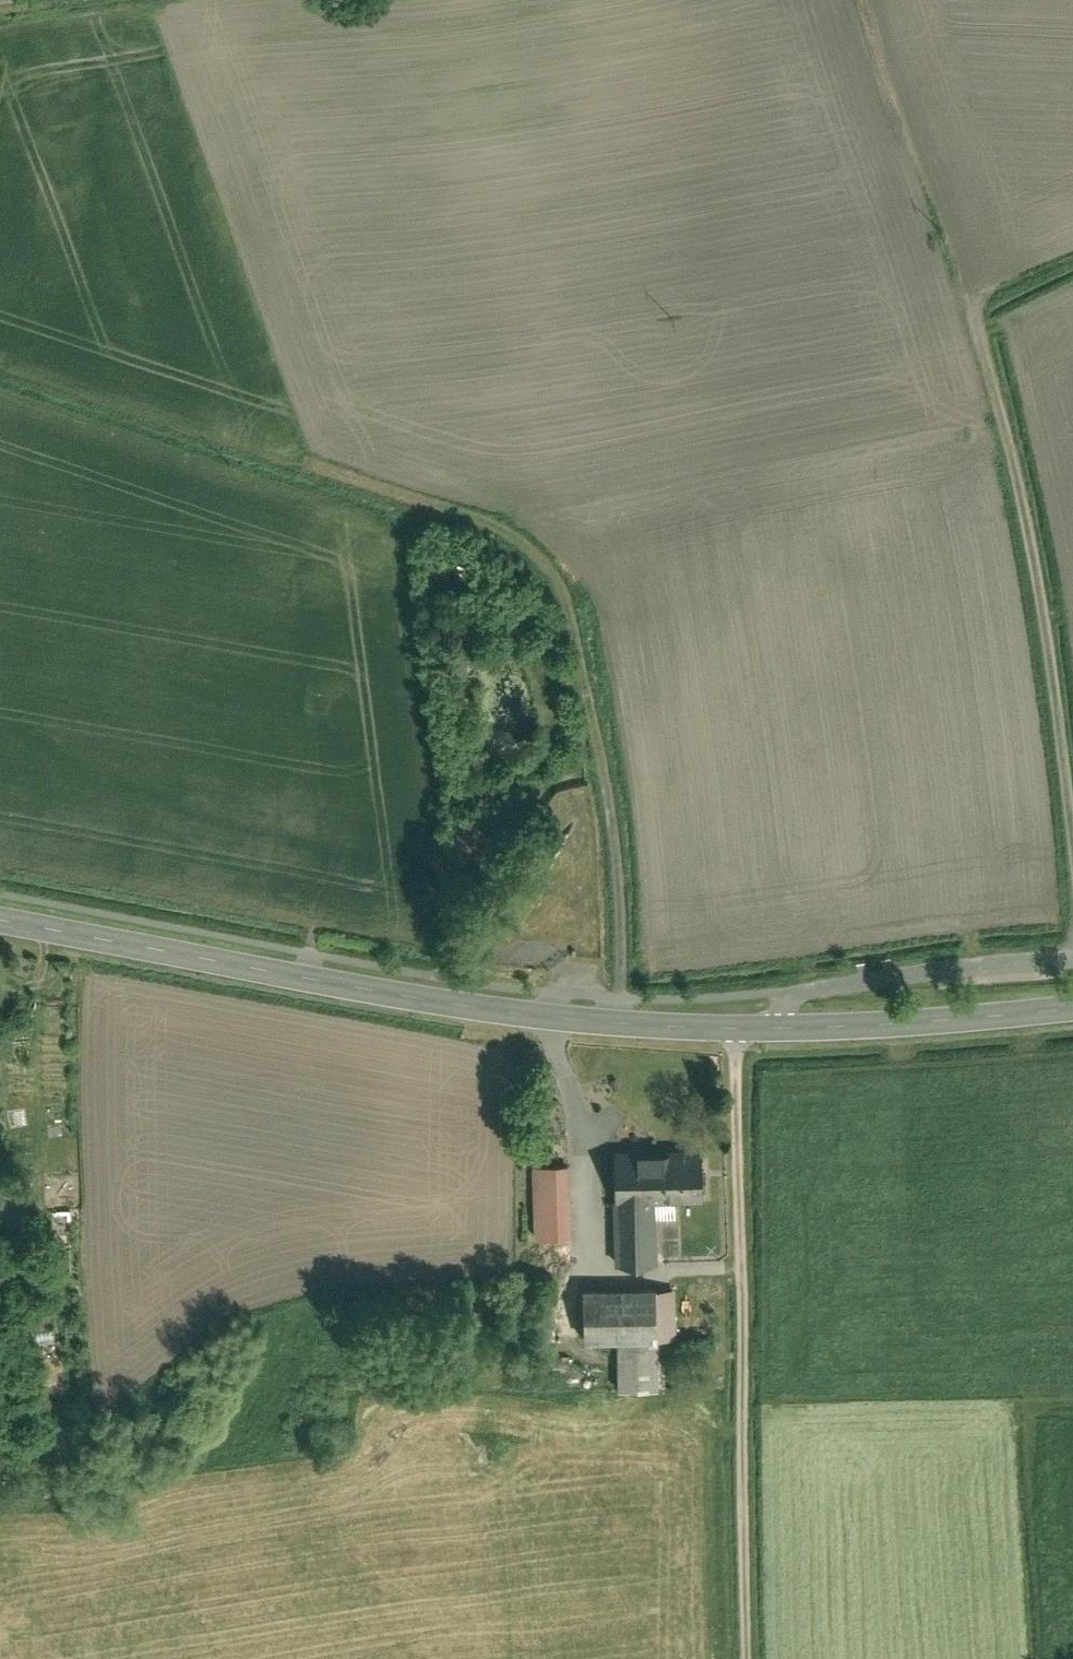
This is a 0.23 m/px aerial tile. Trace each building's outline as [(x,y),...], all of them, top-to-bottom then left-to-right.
[(705,1148),(618,1149),(619,1263),(663,1262),(662,1198),(706,1198),(705,1148)] [(577,1235),(575,1164),(540,1165),(542,1236),(577,1235)] [(586,1287),(587,1340),(622,1339),(623,1389),(663,1389),(662,1338),(661,1338),(660,1285),(586,1287)]
